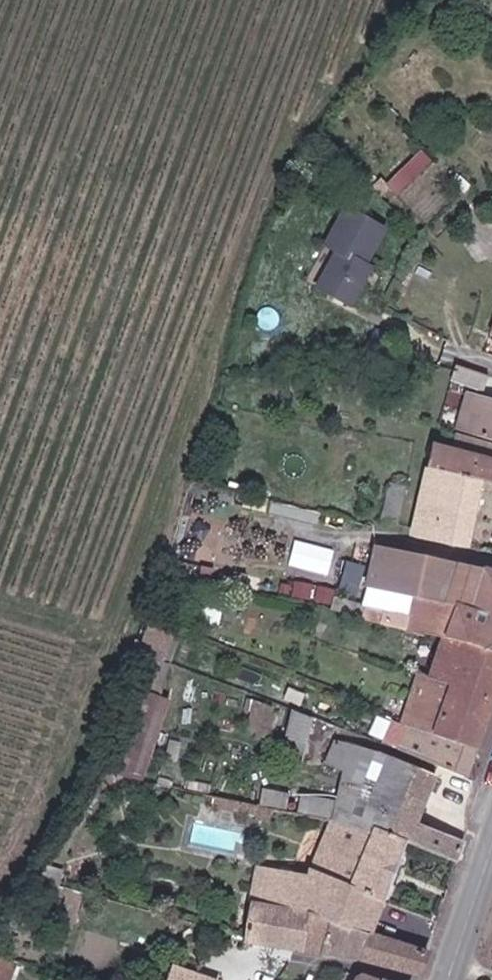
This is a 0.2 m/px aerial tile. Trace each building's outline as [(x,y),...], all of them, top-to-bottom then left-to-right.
[(423,147),(388,182),(399,193),(434,159),(423,147)] [(388,226),(350,206),(332,241),(344,248),(325,284),(351,297),(357,300),(376,263),(370,260),(388,226)] [(462,362),(458,377),(491,387),(491,382),(491,371),(462,362)] [(465,396),(454,433),(491,445),(491,405),(465,396)] [(457,450),(491,460),(491,445),(454,433),(461,435),(457,450)] [(437,543),(446,511),(476,517),(483,484),(491,485),(491,460),(457,450),(436,445),(416,537),(437,543)] [(393,529),(401,532),(410,489),(391,485),(383,527),(393,529)] [(476,517),(446,511),(437,543),(469,549),(476,517)] [(296,538),(290,563),(331,574),(337,549),(296,538)] [(367,622),(414,634),(491,654),(491,573),(486,570),(378,547),(368,588),(381,591),(377,607),(372,606),(367,622)] [(342,582),(357,587),(364,565),(349,560),(342,582)] [(145,625),(107,772),(146,782),(168,697),(159,694),(175,632),(145,625)] [(414,634),(408,653),(418,659),(414,671),(422,674),(419,682),(491,701),(491,654),(414,634)] [(491,705),(491,701),(419,682),(404,724),(477,749),(491,705)] [(291,707),(278,751),(303,759),(317,715),(291,707)] [(398,731),(394,738),(391,746),(467,778),(477,749),(404,724),(398,731)] [(330,768),(353,773),(397,802),(424,812),(437,778),(393,757),(342,742),(330,768)] [(409,848),(459,863),(466,842),(447,834),(419,825),(424,812),(397,802),(353,773),(336,827),(409,848)] [(250,911),(308,920),(376,937),(409,848),(336,827),(316,871),(310,884),(254,880),(250,911)] [(308,920),(250,911),(245,945),(245,952),(296,958),(301,958),(308,920)] [(431,951),(376,937),(308,920),(301,958),(366,966),(422,979),(431,951)] [(18,960),(2,954),(0,958),(0,979),(10,979),(16,964),(18,960)] [(177,965),(171,979),(216,979),(217,978),(177,965)]
